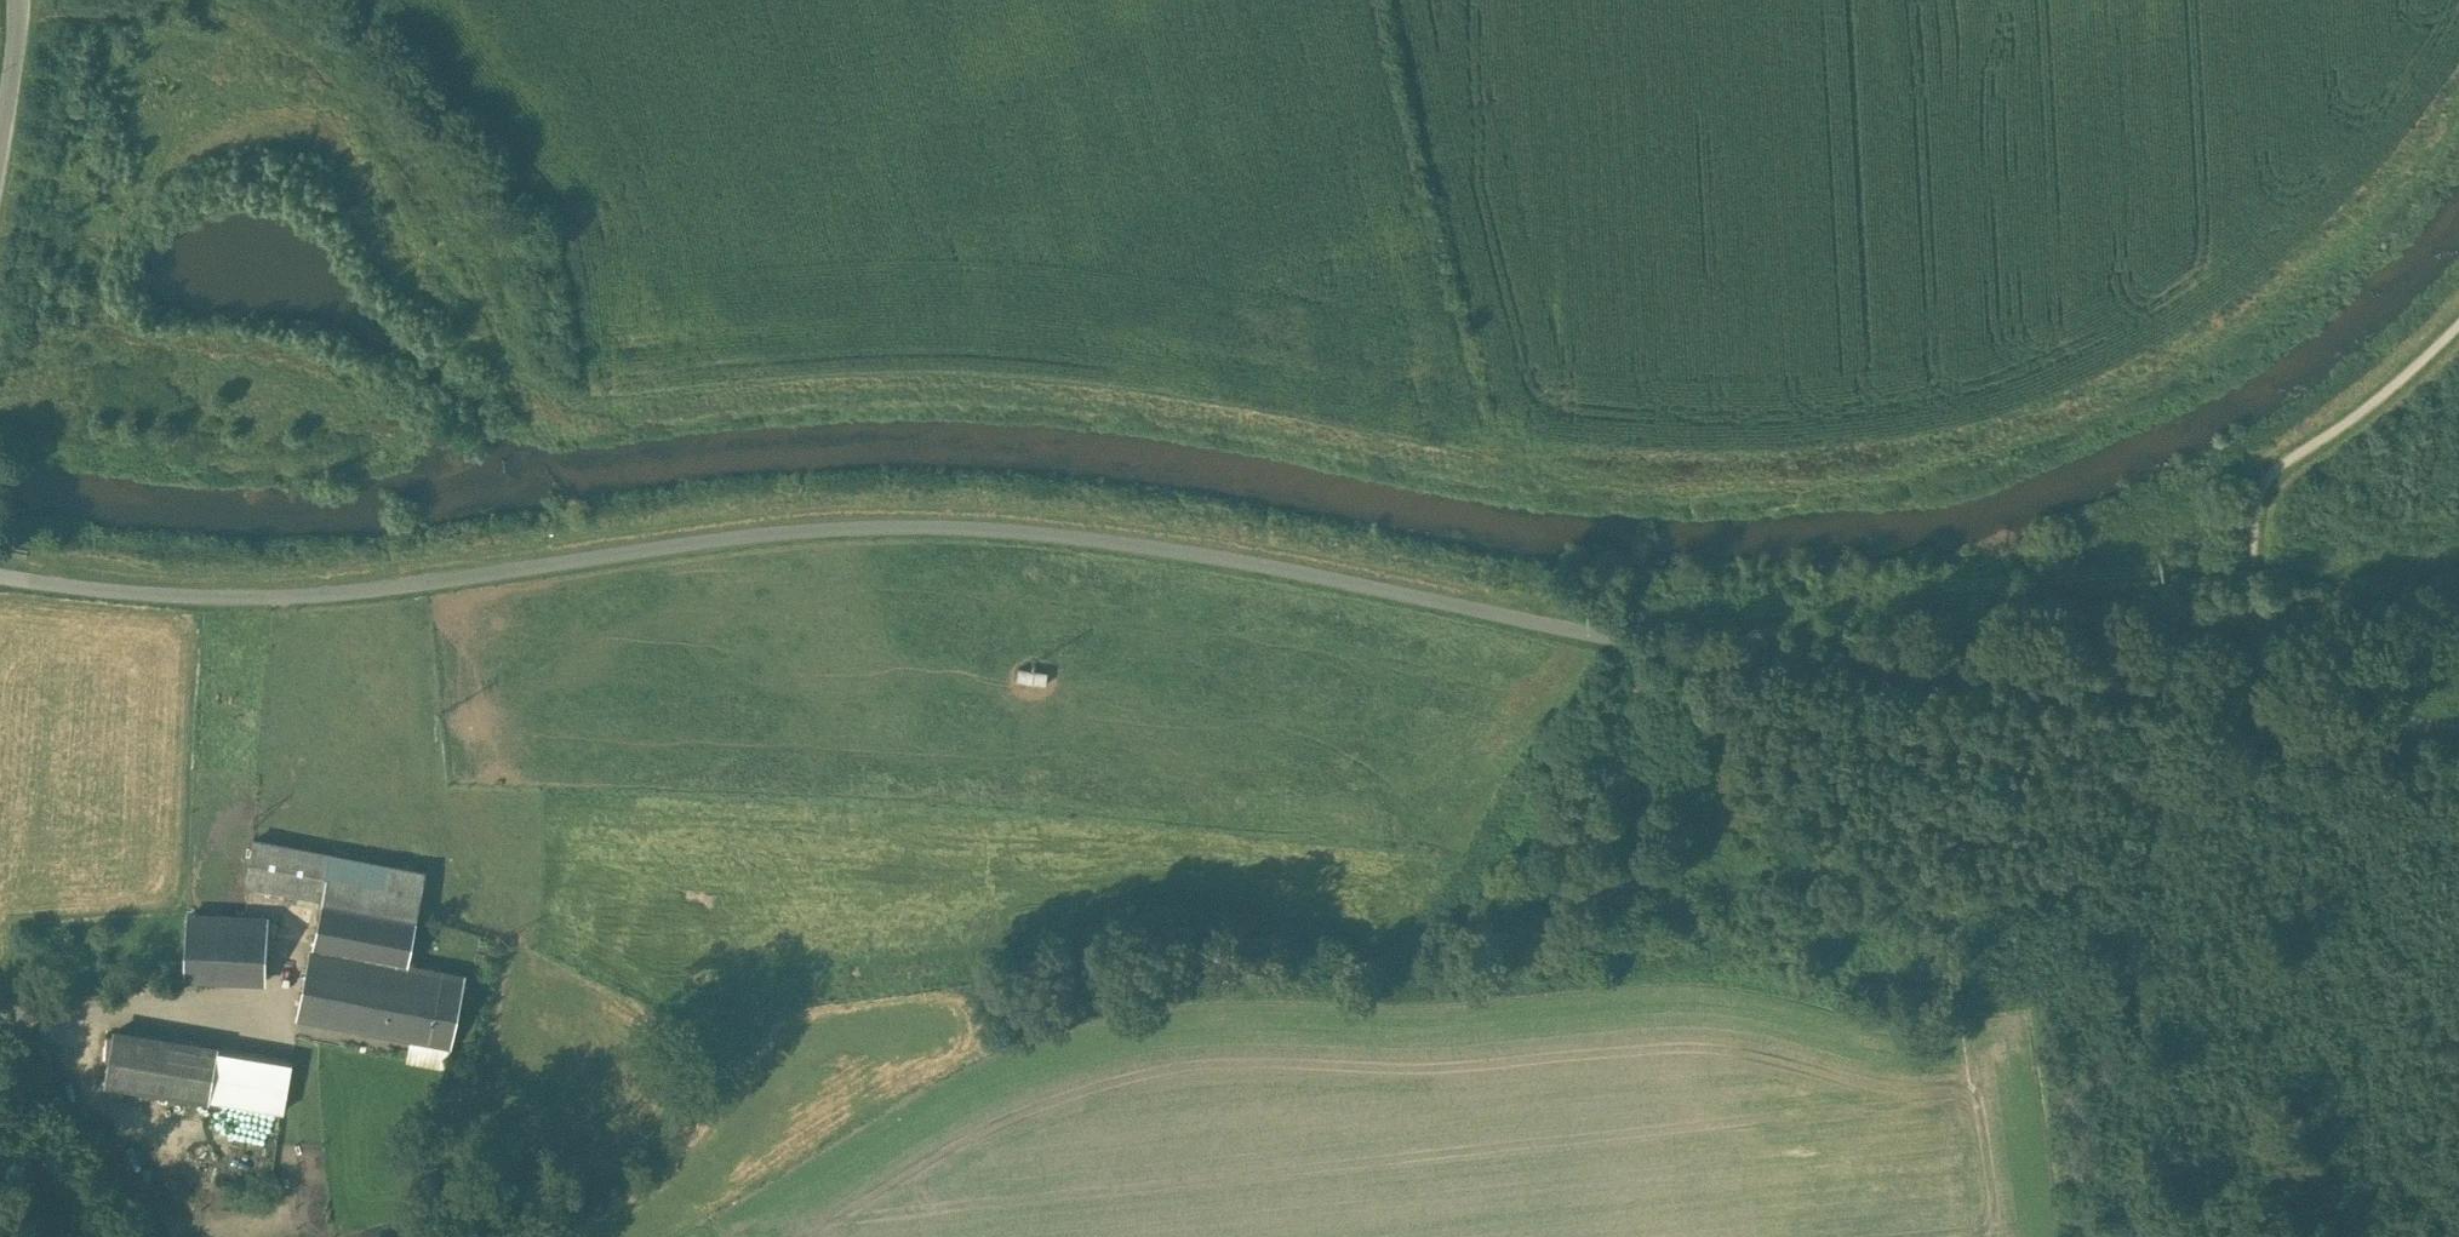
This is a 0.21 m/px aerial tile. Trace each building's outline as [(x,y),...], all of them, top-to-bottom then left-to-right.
[(1057,683),(1058,670),(1027,670),(1027,683),(1057,683)] [(323,895),(300,1015),(362,1027),(362,1025),(375,957),(408,964),(417,913),(425,872),(254,839),(246,880),(323,895)] [(240,917),(188,915),(185,976),(266,980),(268,918),(240,917)] [(408,964),(375,957),(362,1025),(452,1043),(465,975),(408,964)] [(291,1060),(115,1025),(107,1063),(284,1098),(291,1060)]
